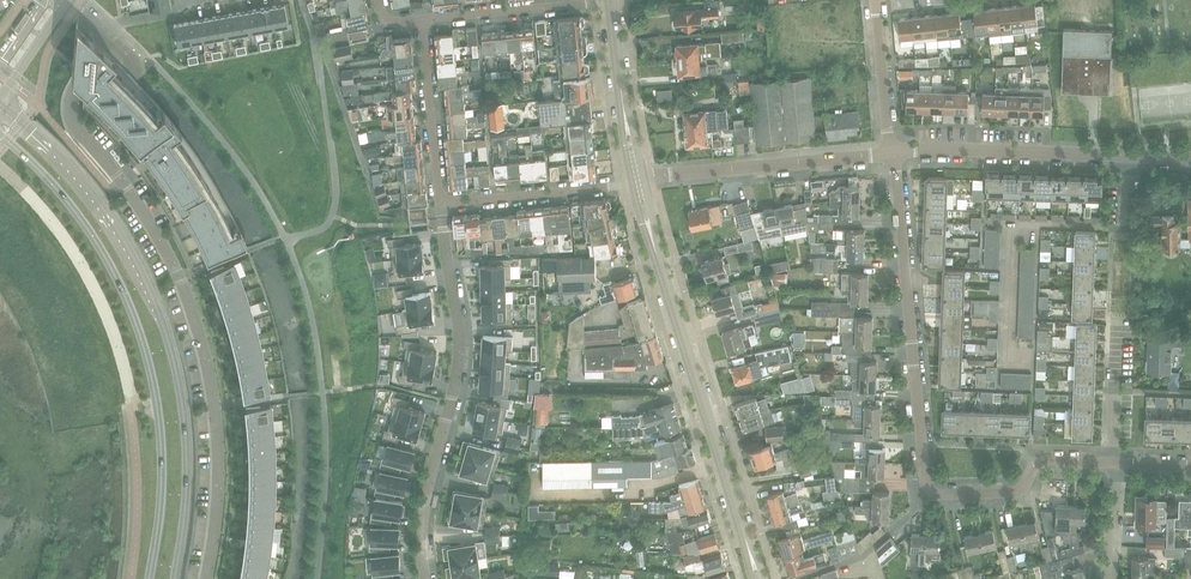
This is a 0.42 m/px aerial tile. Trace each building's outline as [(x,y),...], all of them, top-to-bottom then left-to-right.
[(149,9),(170,5),(169,0),(148,0),(149,9)] [(366,0),(359,0),(334,5),(334,6),(331,7),(332,10),(335,9),(336,14),(345,12),(346,16),(351,15),(364,12),(368,11),(366,0)] [(423,2),(410,3),(410,8),(429,7),(429,0),(423,0),(423,2)] [(675,12),(676,28),(703,26),(702,18),(722,16),(720,0),(704,1),(705,9),(675,12)] [(1062,0),(1063,15),(1080,13),(1084,13),(1115,9),(1114,0),(1065,0),(1062,0)] [(1036,6),(1035,4),(1023,5),(1026,32),(1038,30),(1038,26),(1045,25),(1043,5),(1036,6)] [(283,5),(271,7),(274,28),(287,26),(283,5)] [(1026,32),(1023,5),(1011,7),(1013,33),(1026,32)] [(271,7),(259,9),(262,30),(274,28),(271,7)] [(1013,33),(1011,7),(998,8),(1001,34),(1013,33)] [(1001,34),(998,8),(986,9),(989,34),(989,36),(1001,34)] [(259,9),(247,11),(250,32),(262,30),(259,9)] [(989,34),(986,9),(974,11),(975,18),(968,19),(969,36),(989,34)] [(247,11),(234,13),(238,34),(250,32),(247,11)] [(366,25),(364,12),(351,15),(346,16),(348,26),(342,27),(343,30),(348,29),(349,30),(367,26),(367,24),(366,25)] [(960,19),(960,12),(947,14),(950,39),(969,36),(968,19),(960,19)] [(234,13),(222,15),(226,36),(238,34),(234,13)] [(950,39),(947,14),(935,15),(938,40),(950,39)] [(222,15),(210,18),(214,39),(226,36),(222,15)] [(938,40),(935,15),(923,16),(926,41),(938,40)] [(584,18),(582,16),(554,19),(554,20),(559,19),(560,30),(554,30),(555,33),(582,30),(581,26),(583,25),(585,23),(584,18)] [(926,41),(923,16),(911,18),(913,37),(913,42),(926,41)] [(210,18),(198,20),(202,41),(214,39),(210,18)] [(913,37),(911,18),(898,19),(900,38),(913,37)] [(198,20),(186,22),(190,43),(202,41),(198,20)] [(547,34),(546,20),(535,21),(537,35),(547,34)] [(115,59),(83,29),(76,22),(71,77),(77,83),(88,93),(97,101),(108,113),(119,125),(130,138),(138,148),(172,121),(163,109),(157,114),(157,113),(156,114),(154,117),(143,104),(131,91),(119,79),(106,67),(103,64),(110,56),(113,59),(112,60),(113,61),(115,59)] [(186,22),(174,24),(177,45),(190,43),(186,22)] [(315,25),(318,34),(326,33),(324,22),(315,25)] [(478,44),(476,26),(467,27),(469,45),(478,44)] [(1112,30),(1063,28),(1063,53),(1064,54),(1063,80),(1063,92),(1063,89),(1079,89),(1080,86),(1093,86),(1092,90),(1109,90),(1109,93),(1110,81),(1110,55),(1111,55),(1112,30)] [(533,29),(523,30),(520,30),(522,48),(535,47),(534,40),(533,29)] [(522,48),(520,30),(508,31),(509,49),(516,49),(517,61),(523,60),(522,54),(522,48)] [(582,35),(582,30),(555,33),(555,36),(560,36),(561,46),(587,44),(586,37),(584,35),(582,35)] [(509,49),(508,31),(495,32),(497,56),(503,56),(502,50),(509,49)] [(721,33),(722,43),(744,41),(743,31),(721,33)] [(497,56),(495,32),(482,33),(484,52),(492,51),(492,57),(498,56),(497,56)] [(460,46),(459,33),(435,35),(436,49),(460,46)] [(393,39),(392,34),(387,35),(388,47),(384,48),(382,50),(382,54),(387,53),(413,51),(411,37),(393,39)] [(545,42),(542,40),(537,40),(538,49),(546,49),(545,42)] [(678,45),(679,60),(707,58),(721,57),(720,42),(678,45)] [(587,51),(587,44),(561,46),(562,57),(557,58),(557,61),(584,58),(584,53),(586,53),(587,51)] [(334,48),(336,60),(353,57),(350,45),(334,48)] [(468,51),(468,45),(460,46),(436,49),(437,61),(456,60),(455,52),(468,51)] [(414,63),(413,51),(387,53),(387,56),(395,55),(395,61),(385,62),(385,66),(387,66),(414,63)] [(940,65),(940,60),(940,56),(928,58),(928,65),(933,65),(940,65)] [(585,63),(584,58),(557,61),(557,63),(563,63),(564,74),(574,73),(586,72),(589,69),(589,64),(587,63),(585,63)] [(707,58),(679,60),(680,74),(720,71),(720,68),(717,68),(717,64),(707,64),(707,58)] [(471,60),(472,70),(480,69),(479,59),(471,60)] [(456,66),(456,60),(437,61),(439,74),(462,72),(466,71),(465,65),(456,66)] [(415,76),(414,63),(387,66),(388,79),(391,79),(391,78),(415,76)] [(353,69),(342,70),(343,83),(354,82),(353,69)] [(481,82),(480,69),(472,70),(472,71),(470,71),(471,75),(474,75),(475,83),(481,82)] [(467,84),(466,71),(462,72),(439,74),(440,86),(445,86),(458,85),(467,84)] [(416,89),(415,76),(391,78),(391,79),(393,91),(398,91),(411,89),(416,89)] [(590,77),(586,78),(553,81),(554,90),(565,89),(566,94),(563,95),(563,98),(592,95),(590,77)] [(809,77),(797,78),(752,82),(756,125),(758,141),(758,142),(759,142),(759,140),(785,138),(785,139),(787,139),(787,138),(813,135),(813,136),(814,136),(813,127),(827,126),(828,139),(841,137),(841,134),(859,132),(859,135),(862,135),(861,129),(860,129),(858,112),(825,115),(812,117),(809,77)] [(470,90),(469,84),(467,84),(458,85),(445,86),(446,99),(469,96),(483,95),(482,89),(470,90)] [(957,85),(944,85),(944,92),(943,111),(955,112),(956,92),(957,85)] [(1008,87),(1008,94),(1007,94),(1007,114),(1019,114),(1020,88),(1008,87)] [(672,88),(657,89),(658,99),(672,98),(672,88)] [(920,91),(907,91),(907,88),(900,88),(903,108),(906,108),(906,110),(919,110),(920,91)] [(1032,88),(1020,88),(1019,114),(1031,115),(1032,88)] [(1050,89),(1032,88),(1031,115),(1044,115),(1044,106),(1052,106),(1052,99),(1050,89)] [(413,102),(411,89),(398,91),(393,91),(374,93),(364,94),(356,95),(356,94),(351,96),(354,104),(365,101),(364,99),(375,98),(375,100),(394,98),(394,103),(394,104),(413,102)] [(932,91),(920,91),(919,110),(931,111),(932,91)] [(944,92),(932,91),(931,111),(943,111),(944,92)] [(969,93),(956,92),(955,112),(968,112),(968,103),(975,103),(976,96),(969,96),(969,93)] [(983,93),(983,96),(976,96),(975,103),(982,103),(982,113),(995,113),(995,94),(983,93)] [(1007,94),(995,94),(995,113),(1007,114),(1007,94)] [(483,101),(483,95),(469,96),(446,99),(447,111),(465,110),(464,103),(483,101)] [(592,120),(591,108),(590,96),(592,95),(563,98),(538,100),(540,125),(564,123),(591,120),(592,120)] [(414,115),(413,102),(394,104),(394,103),(387,104),(388,117),(389,117),(414,115)] [(504,129),(502,104),(489,106),(491,130),(504,129)] [(368,106),(348,109),(352,120),(358,120),(363,119),(373,118),(372,113),(368,113),(368,106)] [(466,117),(465,110),(447,111),(448,124),(478,121),(477,116),(466,117)] [(716,110),(696,111),(684,112),(686,131),(712,129),(718,129),(716,110)] [(477,116),(478,121),(485,120),(485,112),(477,113),(477,116)] [(415,127),(414,115),(389,117),(390,127),(391,127),(391,129),(415,127)] [(476,127),(477,127),(486,127),(485,120),(478,121),(448,124),(450,136),(449,136),(463,135),(463,136),(468,135),(467,128),(476,127)] [(591,122),(591,120),(564,123),(565,134),(564,134),(565,137),(592,134),(591,128),(593,128),(593,122),(591,122)] [(227,253),(245,245),(246,244),(240,230),(233,234),(233,233),(233,234),(230,235),(222,220),(214,205),(205,189),(196,175),(187,160),(179,150),(172,140),(175,137),(175,138),(176,137),(175,137),(181,133),(172,121),(138,148),(146,158),(153,168),(161,178),(170,192),(178,206),(186,220),(194,235),(201,250),(207,262),(220,256),(221,257),(220,258),(221,258),(228,255),(228,254),(227,254),(227,253)] [(530,127),(530,128),(531,133),(543,132),(542,125),(530,127)] [(749,125),(742,126),(743,142),(751,141),(749,125)] [(749,125),(751,141),(758,141),(756,125),(749,125)] [(743,142),(742,126),(733,127),(735,143),(743,142)] [(416,139),(415,127),(391,129),(385,130),(385,136),(397,135),(398,142),(403,141),(416,139)] [(531,133),(530,128),(517,129),(517,130),(518,136),(531,134),(531,133)] [(713,139),(712,129),(686,131),(687,145),(702,144),(702,147),(722,145),(721,138),(713,139)] [(566,140),(567,150),(596,148),(595,140),(593,140),(592,134),(565,137),(565,140),(566,140)] [(449,136),(450,136),(445,137),(446,150),(474,147),(478,147),(487,146),(486,139),(463,141),(463,136),(463,135),(449,136)] [(422,152),(421,139),(416,139),(403,141),(398,142),(395,142),(396,151),(390,152),(390,155),(422,152)] [(520,155),(522,179),(535,178),(533,150),(532,144),(525,144),(526,153),(520,154),(520,155)] [(478,147),(479,160),(488,159),(487,146),(478,147)] [(474,147),(446,150),(447,162),(465,161),(464,151),(474,150),(474,147)] [(567,162),(568,164),(595,162),(594,156),(596,155),(596,148),(567,150),(568,161),(567,162)] [(548,176),(547,167),(545,149),(533,150),(535,178),(548,176)] [(424,165),(422,152),(390,155),(386,155),(387,162),(405,160),(405,166),(424,165)] [(520,155),(507,156),(509,180),(522,179),(520,155)] [(509,180),(507,156),(504,156),(505,162),(495,163),(496,181),(509,180)] [(466,168),(465,161),(447,162),(449,175),(472,173),(472,172),(489,171),(489,166),(466,168)] [(574,178),(596,176),(596,173),(598,173),(598,167),(596,168),(595,162),(568,164),(568,167),(569,167),(570,178),(574,178)] [(425,177),(424,165),(405,166),(398,167),(399,180),(425,177)] [(550,166),(550,168),(551,180),(560,179),(558,166),(550,166)] [(491,186),(489,171),(472,172),(472,173),(449,175),(450,188),(468,186),(467,176),(479,175),(480,187),(491,186)] [(381,176),(381,172),(372,174),(374,184),(382,183),(382,181),(385,180),(384,175),(381,176)] [(999,175),(987,174),(987,198),(1003,199),(1004,178),(1003,178),(999,178),(999,175)] [(1015,175),(1003,175),(1003,178),(1004,178),(1003,199),(1019,199),(1020,178),(1015,178),(1015,175)] [(1032,176),(1020,175),(1020,178),(1019,199),(1036,200),(1036,179),(1031,179),(1032,176)] [(830,194),(830,199),(830,201),(840,200),(860,200),(860,186),(858,186),(858,176),(849,177),(848,186),(839,186),(834,190),(833,189),(829,193),(830,194)] [(1048,176),(1036,176),(1036,179),(1036,200),(1052,200),(1053,179),(1052,179),(1048,179),(1048,176)] [(1064,177),(1052,176),(1052,179),(1053,179),(1052,200),(1068,201),(1069,180),(1064,180),(1064,177)] [(426,190),(425,177),(399,180),(398,180),(398,184),(401,184),(402,192),(426,190)] [(1080,177),(1069,177),(1069,180),(1068,201),(1084,201),(1085,180),(1080,180),(1080,177)] [(1097,178),(1085,177),(1085,180),(1084,201),(1101,202),(1102,180),(1101,180),(1101,181),(1097,181),(1097,178)] [(927,178),(926,188),(926,192),(946,193),(946,191),(953,191),(954,179),(927,178)] [(822,180),(811,181),(812,189),(823,188),(822,180)] [(388,194),(384,184),(375,187),(379,197),(388,194)] [(811,189),(804,190),(806,204),(813,203),(811,189)] [(428,204),(426,190),(402,192),(403,206),(408,205),(409,206),(428,204)] [(946,193),(926,192),(925,207),(946,208),(946,193)] [(391,204),(388,194),(379,197),(382,207),(391,204)] [(608,199),(578,202),(577,202),(572,203),(572,202),(571,202),(572,216),(582,215),(609,213),(608,208),(610,208),(611,205),(610,200),(608,199)] [(1190,249),(1190,199),(1188,199),(1189,214),(1188,214),(1188,227),(1188,230),(1190,230),(1190,239),(1180,239),(1180,224),(1174,224),(1174,216),(1151,216),(1151,224),(1162,224),(1162,248),(1177,248),(1177,249),(1179,249),(1179,248),(1179,246),(1190,246),(1190,249)] [(747,200),(740,202),(748,228),(755,226),(751,214),(747,200)] [(840,200),(830,201),(830,207),(839,207),(839,215),(859,215),(860,200),(840,200)] [(748,228),(740,202),(733,204),(738,219),(741,230),(748,228)] [(0,204),(0,224),(11,213),(1,203),(0,204)] [(792,204),(778,207),(783,234),(789,233),(789,234),(797,233),(797,232),(793,209),(792,204)] [(568,205),(555,206),(558,233),(559,243),(560,251),(573,250),(573,244),(565,245),(564,233),(571,232),(568,205)] [(692,228),(704,226),(720,222),(717,206),(719,206),(719,205),(689,211),(692,228)] [(558,233),(555,206),(543,208),(545,234),(546,234),(546,232),(552,232),(552,234),(558,233)] [(783,234),(778,207),(764,210),(764,211),(751,214),(755,226),(756,228),(759,239),(783,234)] [(806,207),(793,209),(797,232),(808,229),(807,222),(807,218),(806,207)] [(946,208),(925,207),(925,221),(945,222),(946,208)] [(545,234),(543,208),(530,209),(532,235),(545,234)] [(532,235),(530,209),(517,210),(518,215),(519,228),(520,233),(520,236),(532,235)] [(610,217),(609,213),(582,215),(583,218),(584,218),(585,229),(616,225),(614,218),(612,217),(610,217)] [(482,232),(481,219),(480,214),(467,215),(470,239),(475,239),(475,233),(482,232)] [(470,247),(470,239),(467,215),(454,216),(453,216),(455,235),(457,235),(464,234),(465,248),(470,247)] [(519,228),(518,215),(505,216),(507,234),(507,240),(509,253),(521,252),(521,245),(514,246),(513,234),(520,233),(519,228)] [(507,234),(505,216),(493,217),(494,235),(495,235),(496,254),(502,253),(501,244),(502,244),(501,235),(507,234)] [(481,219),(482,232),(483,242),(486,242),(485,236),(494,235),(493,217),(481,219)] [(945,222),(925,221),(924,236),(944,236),(945,222)] [(833,229),(834,222),(807,222),(808,229),(809,242),(815,242),(815,232),(819,232),(819,229),(833,229)] [(617,232),(616,225),(585,229),(585,230),(586,230),(587,239),(587,242),(589,242),(615,240),(614,235),(616,234),(617,232)] [(759,239),(756,228),(751,230),(754,240),(759,239)] [(864,230),(836,229),(836,238),(838,238),(838,244),(864,244),(864,230)] [(986,230),(985,237),(1000,238),(1001,230),(986,230)] [(1075,231),(1075,246),(1095,247),(1096,232),(1075,231)] [(1042,239),(1041,245),(1051,245),(1051,239),(1050,239),(1050,232),(1044,232),(1043,239),(1042,239)] [(944,236),(924,236),(924,250),(944,251),(944,236)] [(392,246),(393,259),(423,256),(423,255),(423,254),(422,248),(422,242),(404,244),(403,237),(388,238),(389,246),(392,246)] [(1000,238),(985,237),(985,244),(1000,245),(1000,238)] [(616,244),(615,240),(589,242),(589,245),(590,245),(590,256),(620,253),(622,250),(620,245),(618,244),(616,244)] [(560,251),(559,243),(546,244),(547,251),(560,251)] [(739,251),(737,244),(725,246),(726,254),(739,251)] [(864,244),(838,244),(838,250),(842,250),(842,259),(863,259),(864,244)] [(1000,245),(985,244),(985,252),(1000,252),(1000,245)] [(483,246),(470,247),(471,255),(484,254),(483,246)] [(1095,247),(1075,246),(1074,261),(1095,261),(1095,247)] [(1021,249),(1021,256),(1036,257),(1036,249),(1021,249)] [(944,251),(924,250),(923,265),(943,265),(944,251)] [(1000,252),(985,252),(984,259),(999,260),(1000,252)] [(423,256),(393,259),(394,273),(391,273),(392,281),(407,280),(406,272),(424,271),(424,265),(423,258),(423,256)] [(595,256),(542,258),(544,292),(597,290),(595,256)] [(725,263),(723,256),(702,262),(707,279),(716,277),(718,284),(730,280),(728,273),(731,272),(728,262),(725,263)] [(1021,256),(1020,263),(1036,264),(1036,257),(1021,256)] [(999,260),(984,259),(984,267),(999,267),(999,260)] [(1095,261),(1074,261),(1074,275),(1094,276),(1095,261)] [(224,266),(211,271),(216,285),(239,277),(233,263),(231,264),(231,263),(224,266)] [(1020,263),(1020,271),(1035,271),(1036,264),(1020,263)] [(505,277),(505,278),(511,278),(511,264),(482,265),(482,267),(481,267),(481,272),(482,272),(482,278),(505,277)] [(944,270),(944,280),(944,284),(964,285),(964,271),(944,270)] [(983,271),(983,281),(990,282),(990,286),(1000,286),(1000,272),(983,271)] [(1020,271),(1020,278),(1035,279),(1035,271),(1020,271)] [(852,273),(852,274),(849,274),(849,282),(842,282),(842,288),(868,288),(868,274),(852,273)] [(1094,276),(1074,275),(1073,289),(1094,290),(1094,276)] [(239,277),(216,285),(221,299),(244,291),(239,277)] [(506,290),(505,278),(505,277),(482,278),(482,285),(482,290),(482,291),(506,290)] [(639,292),(634,277),(612,284),(612,281),(603,284),(606,294),(599,296),(602,303),(639,292)] [(1020,278),(1020,286),(1035,286),(1035,279),(1020,278)] [(748,279),(729,285),(722,287),(724,295),(713,298),(717,314),(735,309),(738,318),(757,313),(754,303),(741,307),(739,299),(740,298),(738,291),(750,288),(748,279)] [(943,290),(943,299),(963,299),(963,293),(966,293),(966,292),(972,292),(972,286),(964,285),(944,284),(943,290)] [(1000,286),(990,286),(990,293),(982,292),(981,300),(1000,301),(1000,286)] [(1020,286),(1019,293),(1034,294),(1035,286),(1020,286)] [(403,310),(403,311),(433,306),(432,304),(433,304),(432,297),(431,297),(430,292),(413,295),(411,287),(396,290),(398,298),(406,297),(408,309),(403,310)] [(868,288),(842,288),(842,294),(848,294),(848,303),(828,302),(813,302),(812,309),(854,310),(854,303),(868,303),(868,288)] [(1094,290),(1073,289),(1073,304),(1093,305),(1094,290)] [(506,303),(506,290),(482,291),(482,293),(482,298),(483,298),(483,304),(506,303)] [(249,306),(244,291),(221,299),(226,313),(249,306)] [(1019,293),(1019,300),(1034,301),(1034,294),(1019,293)] [(641,299),(629,302),(620,308),(624,323),(619,324),(620,329),(585,331),(583,314),(569,321),(569,322),(569,330),(567,347),(568,347),(621,343),(621,337),(636,333),(637,338),(656,332),(652,321),(650,315),(649,315),(646,310),(648,307),(645,300),(641,300),(641,299)] [(963,299),(943,299),(942,313),(963,314),(963,299)] [(972,300),(971,314),(989,315),(999,315),(1000,301),(981,300),(972,300)] [(1019,300),(1019,308),(1034,308),(1034,301),(1019,300)] [(512,303),(506,303),(483,304),(483,311),(483,316),(483,318),(497,317),(497,325),(512,324),(512,303)] [(1093,305),(1073,304),(1072,318),(1093,318),(1093,305)] [(253,320),(249,306),(226,313),(230,326),(253,320)] [(433,308),(433,306),(403,311),(405,324),(396,325),(397,333),(418,330),(417,323),(435,320),(434,314),(433,308)] [(812,309),(812,316),(828,316),(842,316),(842,317),(843,317),(843,325),(840,324),(840,331),(843,331),(872,332),(873,317),(867,317),(861,317),(856,317),(854,317),(854,310),(812,309)] [(784,321),(781,310),(754,317),(756,326),(774,322),(775,323),(784,321)] [(963,314),(942,313),(942,328),(962,328),(963,314)] [(257,335),(253,320),(230,326),(233,340),(257,335)] [(1038,330),(1038,336),(1048,336),(1048,330),(1053,330),(1053,323),(1040,322),(1039,330),(1038,330)] [(1077,323),(1076,338),(1097,339),(1097,323),(1077,323)] [(754,324),(736,329),(725,332),(726,332),(728,341),(725,342),(728,352),(746,347),(752,346),(749,336),(756,334),(754,324)] [(962,328),(942,328),(941,342),(961,343),(962,328)] [(872,332),(843,331),(843,338),(856,338),(856,346),(872,346),(872,332)] [(1166,333),(1165,340),(1151,340),(1150,358),(1148,358),(1148,371),(1160,371),(1160,372),(1162,372),(1162,371),(1171,372),(1171,360),(1172,346),(1185,346),(1185,334),(1166,333)] [(260,349),(257,335),(233,340),(237,354),(260,349)] [(483,347),(483,348),(506,350),(506,351),(512,351),(512,350),(513,337),(484,335),(484,336),(484,337),(483,337),(483,342),(483,347)] [(664,358),(657,336),(642,341),(633,343),(623,345),(622,343),(621,343),(568,347),(568,383),(586,384),(586,370),(594,370),(594,377),(612,377),(632,376),(631,369),(647,369),(646,364),(664,358)] [(1048,336),(1038,336),(1037,351),(1053,351),(1053,336),(1048,336)] [(1097,339),(1076,338),(1076,352),(1096,353),(1097,339)] [(405,361),(435,366),(435,364),(436,357),(437,352),(419,349),(420,342),(405,339),(404,348),(407,348),(405,361)] [(961,343),(941,342),(941,356),(961,357),(961,343)] [(789,345),(755,352),(756,353),(761,352),(764,364),(779,361),(780,363),(791,360),(791,361),(792,361),(789,345)] [(505,362),(506,351),(506,350),(483,348),(483,349),(482,355),(482,360),(482,361),(505,363),(505,362)] [(263,364),(260,349),(237,354),(240,368),(263,364)] [(1053,351),(1037,351),(1037,365),(1047,365),(1053,365),(1053,351)] [(831,353),(825,352),(825,360),(851,361),(851,375),(876,375),(877,361),(871,361),(872,354),(846,353),(831,353)] [(1096,353),(1076,352),(1075,366),(1095,367),(1096,353)] [(961,357),(941,356),(940,371),(960,371),(961,357)] [(749,362),(744,363),(732,367),(737,383),(763,375),(758,359),(749,362)] [(435,366),(405,361),(403,374),(400,374),(398,382),(413,385),(415,377),(432,380),(433,374),(434,374),(435,368),(434,368),(435,366)] [(481,374),(510,376),(511,363),(505,362),(505,363),(482,361),(482,362),(482,363),(481,363),(481,368),(481,373),(481,374)] [(266,379),(263,364),(240,368),(242,382),(266,379)] [(1047,365),(1037,365),(1036,380),(1046,380),(1047,365)] [(1095,367),(1075,366),(1075,381),(1095,382),(1095,367)] [(960,371),(940,371),(940,385),(952,385),(960,386),(960,371)] [(997,373),(987,372),(976,372),(975,387),(996,388),(997,373)] [(1001,388),(1008,388),(1009,373),(1001,373),(1001,388)] [(1017,373),(1009,373),(1008,388),(1016,388),(1017,373)] [(1024,373),(1017,373),(1016,388),(1024,388),(1024,373)] [(1032,374),(1024,373),(1024,388),(1031,389),(1032,374)] [(510,377),(510,376),(481,374),(481,375),(481,381),(480,381),(480,386),(480,388),(509,390),(510,377)] [(876,375),(851,375),(851,382),(853,382),(853,390),(860,390),(875,390),(876,390),(876,375)] [(269,394),(266,379),(242,382),(245,397),(259,395),(259,396),(266,395),(266,394),(269,394)] [(1095,382),(1075,381),(1074,395),(1094,396),(1095,382)] [(836,389),(836,397),(875,397),(875,390),(860,390),(853,390),(836,389)] [(1002,392),(988,392),(987,402),(1001,402),(1002,392)] [(1027,393),(1016,393),(1016,403),(1027,403),(1027,393)] [(392,417),(421,425),(421,423),(422,424),(424,417),(423,417),(425,412),(408,407),(410,400),(395,395),(393,403),(395,404),(392,417)] [(1094,396),(1074,395),(1074,409),(1094,410),(1094,396)] [(756,398),(747,401),(736,404),(740,417),(761,410),(757,401),(763,400),(763,397),(756,398)] [(476,415),(504,420),(507,406),(487,403),(482,402),(478,401),(477,408),(476,413),(476,415)] [(674,403),(662,407),(640,413),(641,415),(621,417),(621,415),(612,416),(613,427),(632,427),(644,426),(677,415),(674,403)] [(881,404),(874,404),(854,404),(853,419),(855,419),(881,420),(881,404)] [(268,405),(260,406),(261,406),(246,408),(248,423),(272,421),(270,405),(268,405)] [(771,409),(761,410),(740,417),(744,430),(764,423),(764,425),(775,421),(771,409)] [(1094,410),(1074,409),(1073,424),(1093,424),(1094,410)] [(943,430),(953,431),(958,431),(958,411),(944,410),(943,430)] [(973,411),(958,411),(958,431),(972,431),(973,411)] [(987,412),(973,411),(972,431),(986,432),(987,412)] [(1001,412),(987,412),(986,432),(1000,432),(1001,412)] [(1015,413),(1001,412),(1000,432),(1014,433),(1015,413)] [(1030,413),(1015,413),(1014,433),(1029,434),(1030,413)] [(502,434),(504,420),(476,415),(476,417),(475,417),(474,422),(475,422),(474,429),(477,430),(482,431),(502,434)] [(681,428),(677,415),(644,426),(632,427),(613,427),(613,440),(628,439),(632,436),(644,435),(644,434),(660,429),(662,434),(681,428)] [(421,425),(392,417),(388,430),(385,429),(383,437),(398,441),(400,434),(417,439),(419,434),(421,427),(420,427),(421,425)] [(1146,438),(1160,438),(1161,418),(1146,418),(1146,438)] [(1175,419),(1161,418),(1160,438),(1174,439),(1175,419)] [(881,420),(855,419),(855,426),(865,426),(864,433),(880,434),(881,420)] [(1189,419),(1175,419),(1174,439),(1189,439),(1189,419)] [(273,436),(272,421),(248,423),(249,437),(273,436)] [(1093,424),(1073,424),(1073,438),(1093,438),(1093,424)] [(784,438),(783,425),(765,427),(767,440),(784,438)] [(1046,428),(1044,428),(1034,427),(1034,437),(1046,438),(1046,428)] [(826,430),(820,430),(820,436),(822,440),(823,440),(840,440),(854,440),(854,433),(840,433),(830,433),(830,430),(826,430)] [(683,433),(672,437),(665,439),(668,447),(656,451),(656,453),(650,454),(652,460),(658,459),(670,455),(670,453),(687,447),(683,433)] [(274,451),(273,436),(249,437),(250,451),(274,451)] [(508,436),(506,443),(520,447),(522,440),(508,436)] [(840,440),(823,440),(827,450),(841,450),(841,447),(854,447),(854,441),(854,440),(840,440)] [(870,441),(863,441),(862,456),(856,456),(855,463),(885,463),(885,448),(883,448),(883,441),(870,441)] [(468,447),(465,457),(496,466),(501,451),(494,450),(470,443),(469,447),(468,447)] [(520,447),(506,443),(504,450),(518,454),(520,447)] [(397,463),(410,466),(414,451),(388,444),(385,459),(383,458),(381,466),(396,470),(397,463)] [(772,445),(762,448),(751,452),(756,467),(783,458),(784,460),(785,460),(787,467),(794,464),(789,449),(775,453),(772,445)] [(658,459),(652,460),(652,475),(652,477),(653,477),(661,477),(675,473),(677,467),(696,461),(692,448),(670,455),(658,459)] [(274,466),(274,451),(250,451),(250,466),(274,466)] [(607,452),(607,461),(627,460),(626,452),(607,452)] [(463,467),(461,472),(486,479),(492,481),(496,466),(465,457),(462,467),(463,467)] [(627,476),(652,475),(652,460),(627,460),(607,461),(591,461),(543,461),(543,486),(591,485),(627,485),(627,476)] [(845,462),(830,462),(835,476),(837,482),(838,483),(874,484),(875,477),(885,478),(885,463),(855,463),(855,469),(862,469),(861,477),(845,477),(845,462)] [(802,478),(818,473),(815,464),(799,469),(802,478)] [(274,481),(274,466),(250,466),(250,480),(274,481)] [(392,489),(404,492),(408,476),(382,471),(376,470),(372,485),(377,486),(375,494),(390,496),(392,489)] [(837,482),(835,476),(807,479),(808,486),(833,483),(833,482),(837,482)] [(702,493),(698,479),(679,485),(681,492),(669,495),(671,502),(672,502),(702,493)] [(274,481),(250,480),(250,494),(274,496),(274,481)] [(785,490),(800,489),(799,481),(784,482),(785,490)] [(495,482),(493,489),(507,493),(509,486),(495,482)] [(507,493),(493,489),(491,497),(506,500),(507,493)] [(456,496),(454,506),(486,511),(488,496),(482,495),(482,496),(457,491),(456,496)] [(783,491),(776,493),(765,497),(769,510),(798,501),(796,493),(785,496),(783,491)] [(890,492),(874,491),(874,500),(863,499),(863,506),(889,507),(890,492)] [(706,507),(702,493),(672,502),(671,502),(649,502),(650,512),(666,511),(667,511),(685,505),(688,512),(706,507)] [(824,493),(812,495),(813,502),(824,501),(825,501),(824,493)] [(274,496),(250,494),(249,509),(273,511),(274,496)] [(387,516),(400,517),(401,515),(403,515),(404,505),(402,505),(402,502),(376,498),(374,513),(373,513),(371,521),(386,523),(387,516)] [(1137,526),(1149,526),(1155,526),(1155,500),(1151,500),(1148,499),(1148,500),(1138,500),(1137,526)] [(801,500),(798,501),(769,510),(773,524),(792,518),(790,514),(812,507),(813,510),(825,506),(824,501),(813,502),(810,501),(803,500),(801,500)] [(1175,523),(1175,527),(1188,527),(1188,535),(1190,535),(1190,501),(1180,501),(1180,518),(1175,518),(1175,523)] [(538,505),(528,505),(528,519),(547,519),(547,511),(538,511),(538,505)] [(1056,526),(1055,534),(1064,534),(1064,542),(1070,543),(1071,534),(1072,505),(1056,505),(1056,517),(1056,526)] [(1086,506),(1072,505),(1071,534),(1070,549),(1072,556),(1086,552),(1084,545),(1079,546),(1080,532),(1077,532),(1077,522),(1085,522),(1086,506)] [(452,517),(452,521),(476,525),(483,526),(486,511),(454,506),(452,516),(452,517)] [(889,507),(863,506),(856,506),(856,513),(868,513),(867,521),(873,521),(889,521),(889,507)] [(273,511),(249,509),(248,523),(272,526),(273,511)] [(707,509),(695,512),(681,517),(681,518),(665,518),(665,526),(666,526),(666,532),(667,532),(666,531),(677,531),(677,525),(690,521),(692,527),(710,521),(707,509)] [(846,520),(845,512),(837,513),(839,521),(846,520)] [(783,523),(785,529),(786,530),(800,527),(797,519),(783,523)] [(1021,524),(1027,549),(1028,551),(1034,549),(1032,542),(1040,539),(1038,532),(1036,520),(1021,524)] [(272,526),(248,523),(247,537),(271,540),(272,526)] [(1021,551),(1027,549),(1021,524),(1007,527),(1010,542),(1019,541),(1021,551)] [(367,526),(366,542),(371,543),(370,550),(385,550),(386,543),(399,543),(399,528),(373,527),(367,526)] [(881,526),(873,533),(871,531),(857,543),(860,553),(861,553),(886,532),(881,526)] [(993,530),(979,533),(983,549),(997,546),(993,530)] [(684,540),(682,531),(677,531),(666,531),(667,532),(672,553),(682,553),(688,552),(688,554),(694,554),(699,553),(719,546),(715,533),(698,538),(698,539),(685,543),(685,542),(679,544),(678,542),(684,540)] [(832,531),(823,533),(803,540),(801,534),(790,537),(778,540),(783,554),(794,551),(835,538),(832,531)] [(911,549),(910,558),(919,559),(919,562),(925,562),(926,550),(926,534),(912,533),(911,545),(911,549)] [(983,549),(979,533),(964,536),(968,552),(983,549)] [(941,535),(926,534),(926,550),(925,562),(925,568),(930,568),(930,561),(932,561),(932,558),(940,558),(941,535)] [(1055,536),(1047,538),(1049,547),(1052,561),(1055,560),(1072,556),(1070,549),(1058,552),(1056,545),(1055,536)] [(271,540),(247,537),(245,552),(269,555),(271,540)] [(1164,538),(1147,537),(1147,547),(1163,547),(1164,538)] [(890,538),(877,549),(882,565),(900,549),(890,538)] [(836,546),(837,547),(841,560),(860,553),(857,543),(856,539),(836,546)] [(450,552),(452,562),(478,558),(475,543),(450,547),(450,552)] [(841,560),(837,547),(828,549),(833,563),(841,560)] [(1052,561),(1049,547),(1042,548),(1046,563),(1048,562),(1052,561)] [(1165,556),(1185,557),(1185,548),(1165,548),(1165,556)] [(1003,573),(1010,571),(1007,557),(1005,550),(998,552),(1003,573)] [(269,555),(245,552),(243,566),(266,570),(269,555)] [(802,552),(795,554),(784,558),(788,572),(826,560),(824,552),(804,558),(802,552)] [(401,569),(399,553),(373,556),(374,571),(373,571),(374,578),(388,578),(388,570),(401,569)] [(721,553),(709,557),(703,559),(707,570),(702,572),(703,575),(725,568),(721,553)] [(689,564),(692,573),(699,570),(697,562),(701,561),(699,554),(696,555),(683,556),(686,565),(689,564)] [(1017,569),(1013,555),(1007,557),(1010,571),(1017,569)] [(1133,556),(1132,572),(1148,572),(1156,572),(1156,571),(1157,569),(1157,565),(1156,563),(1156,557),(1149,557),(1133,556)] [(454,572),(454,577),(480,573),(478,558),(452,562),(453,572),(454,572)] [(1052,561),(1048,562),(1052,576),(1066,576),(1066,578),(1083,578),(1083,568),(1074,568),(1073,558),(1056,562),(1055,560),(1052,561)] [(529,573),(557,576),(558,564),(530,562),(529,573)] [(1052,576),(1048,562),(1046,563),(1038,565),(1042,578),(1047,578),(1052,578),(1052,576)] [(243,566),(240,578),(265,578),(266,570),(243,566)] [(965,568),(967,578),(975,578),(971,566),(965,568)] [(965,568),(958,570),(946,574),(947,578),(967,578),(965,568)] [(504,569),(490,573),(491,578),(495,578),(506,576),(504,569)] [(836,570),(821,574),(821,578),(840,578),(836,570)]
